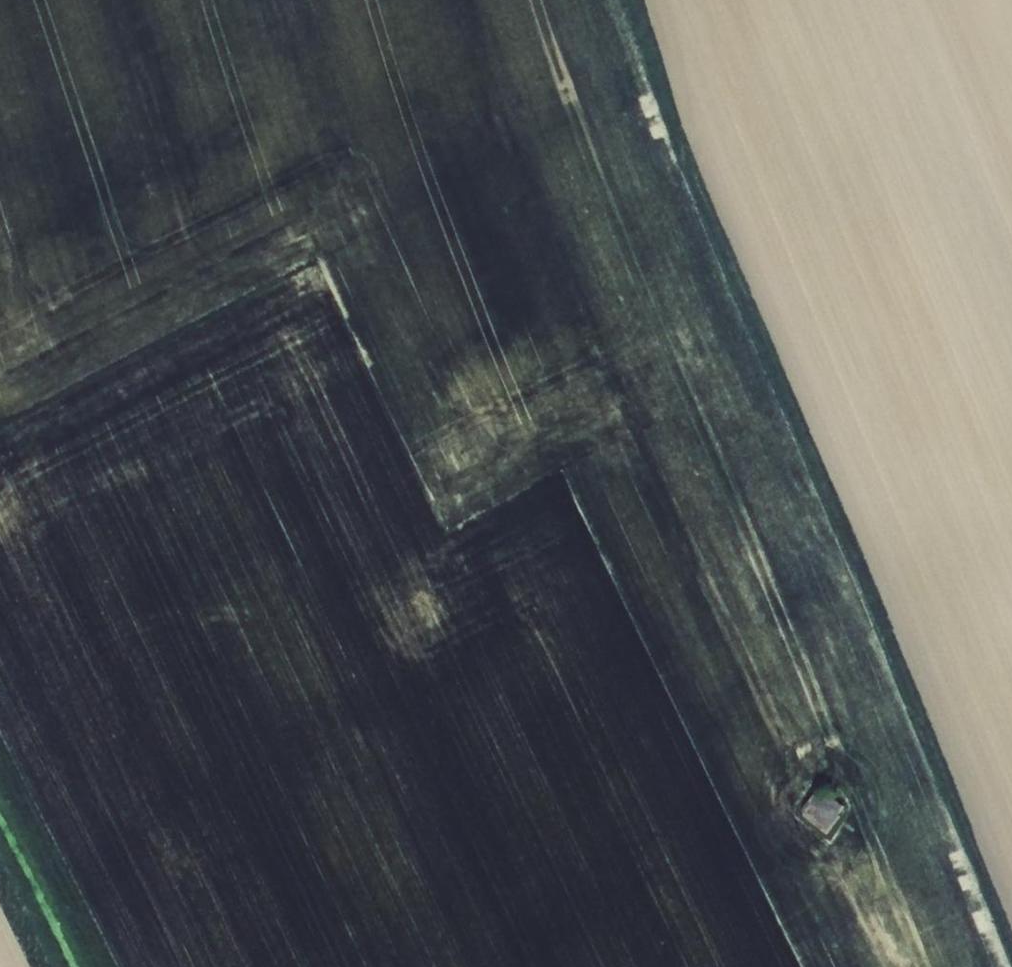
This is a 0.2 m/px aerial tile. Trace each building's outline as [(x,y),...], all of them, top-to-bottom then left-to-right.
[(798,814),(828,834),(844,810),(813,790),(798,814)]
